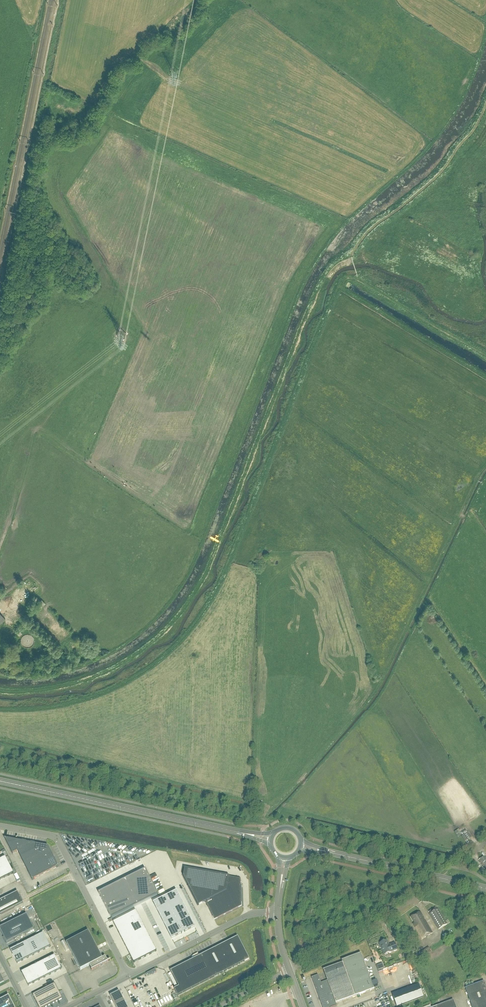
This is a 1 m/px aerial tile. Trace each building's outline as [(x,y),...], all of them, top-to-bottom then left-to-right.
[(1,639),(2,640),(4,641),(5,642),(7,642),(9,641),(10,641),(11,640),(13,639),(14,638),(14,637),(15,636),(15,635),(15,633),(15,632),(14,630),(13,629),(13,628),(12,627),(11,627),(10,626),(8,626),(7,626),(6,626),(4,626),(3,626),(2,627),(1,628),(1,629),(0,629),(0,638),(1,639)] [(21,850),(22,842),(5,839),(13,854),(18,852),(21,850)] [(18,852),(21,858),(34,851),(35,845),(22,842),(21,850),(18,852)] [(35,845),(34,851),(37,858),(50,851),(48,847),(35,845)] [(34,851),(21,858),(24,864),(37,858),(34,851)] [(40,864),(47,861),(54,857),(50,851),(37,858),(40,864)] [(47,861),(52,871),(59,867),(54,857),(47,861)] [(14,874),(5,858),(0,860),(0,881),(14,874)] [(24,864),(27,871),(34,867),(40,864),(37,858),(24,864)] [(47,861),(40,864),(45,874),(52,871),(47,861)] [(34,867),(39,877),(45,874),(40,864),(34,867)] [(34,867),(27,871),(32,881),(39,877),(34,867)] [(198,871),(184,869),(183,877),(198,906),(205,902),(214,920),(241,906),(240,879),(198,872),(198,871)] [(145,870),(98,893),(111,919),(158,895),(145,870)] [(171,939),(195,927),(177,891),(153,903),(171,939)] [(21,899),(18,892),(0,901),(0,916),(23,904),(21,899)] [(430,914),(429,914),(438,930),(447,924),(438,909),(437,909),(436,908),(429,912),(430,914)] [(136,911),(113,923),(134,963),(157,952),(136,911)] [(432,934),(420,912),(411,917),(415,923),(413,924),(422,940),(432,934)] [(0,928),(0,930),(7,943),(16,939),(34,930),(27,915),(4,926),(0,928)] [(419,941),(413,931),(407,934),(413,945),(409,947),(413,954),(418,950),(414,944),(419,941)] [(66,943),(80,970),(89,965),(92,970),(91,970),(92,971),(109,962),(108,962),(105,957),(102,959),(89,932),(66,943)] [(43,934),(10,950),(17,964),(50,947),(43,934)] [(174,990),(178,996),(249,960),(238,937),(170,971),(179,987),(174,990)] [(383,956),(398,950),(395,943),(389,945),(387,941),(380,944),(379,945),(383,956)] [(421,958),(429,954),(428,952),(431,950),(429,947),(418,953),(421,958)] [(320,1001),(322,1006),(335,1006),(337,1006),(336,1004),(360,995),(365,993),(374,989),(361,954),(342,961),(343,963),(324,970),(324,971),(318,974),(319,975),(311,978),(320,1001)] [(55,956),(22,973),(28,986),(61,969),(55,956)] [(467,988),(465,988),(472,1006),(485,1006),(485,987),(484,981),(480,983),(467,988)] [(392,993),(393,995),(397,1006),(423,997),(418,983),(392,993)] [(33,995),(39,1006),(47,1006),(63,999),(55,984),(33,995)] [(110,996),(115,1006),(127,1006),(119,991),(110,996)] [(10,999),(9,996),(8,996),(0,1001),(0,1006),(14,1006),(10,999)]
